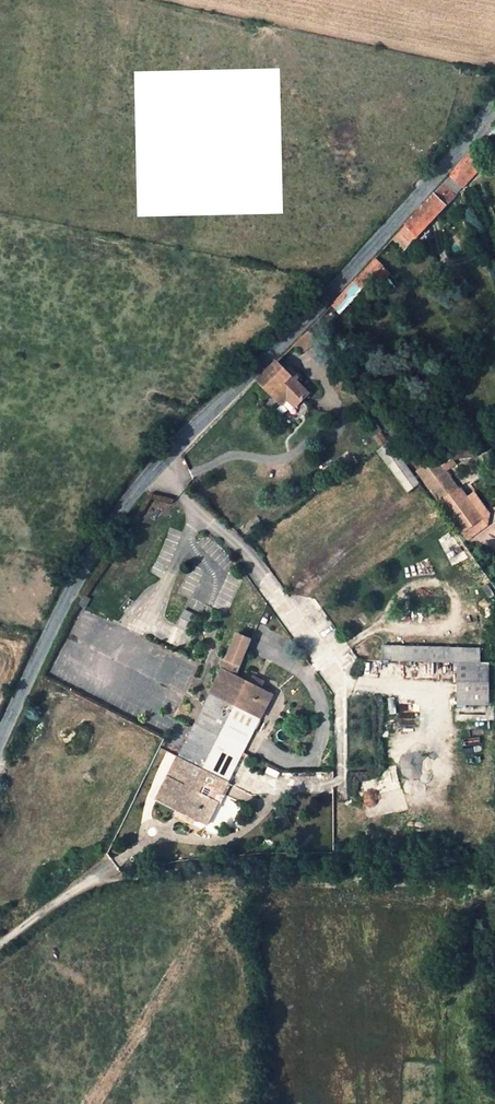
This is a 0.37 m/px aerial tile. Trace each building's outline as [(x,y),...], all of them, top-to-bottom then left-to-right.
[(451,175),(462,188),(477,173),(470,155),(451,175)] [(424,205),(436,217),(454,198),(442,185),(424,205)] [(429,224),(436,217),(424,205),(417,212),(429,224)] [(429,224),(417,212),(413,216),(398,233),(410,245),(429,224)] [(375,259),(367,267),(376,276),(383,268),(375,259)] [(331,306),(340,314),(376,276),(367,267),(342,294),(331,306)] [(452,300),(446,303),(458,322),(463,319),(452,300)] [(328,327),(340,314),(331,306),(319,319),(328,327)] [(328,331),(317,321),(308,331),(316,344),(328,331)] [(284,398),(293,408),(308,395),(276,362),(256,381),(278,404),(284,398)] [(379,449),(403,492),(417,485),(393,441),(379,449)] [(415,469),(440,504),(458,491),(459,490),(434,456),(415,469)] [(461,532),(478,519),(479,518),(459,490),(458,491),(440,504),(461,532)] [(478,519),(461,532),(466,539),(484,527),(478,519)] [(174,628),(208,644),(219,618),(185,603),(174,628)] [(260,690),(248,683),(244,681),(261,648),(245,640),(199,730),(249,755),(277,699),(260,690)] [(377,658),(417,659),(417,644),(378,643),(377,658)] [(445,645),(417,644),(417,659),(444,659),(445,645)] [(444,659),(474,659),(474,644),(445,644),(445,645),(444,659)] [(492,660),(459,660),(458,702),(491,703),(492,660)] [(252,676),(248,683),(260,690),(263,683),(252,676)] [(249,755),(199,730),(163,802),(213,827),(249,755)]
